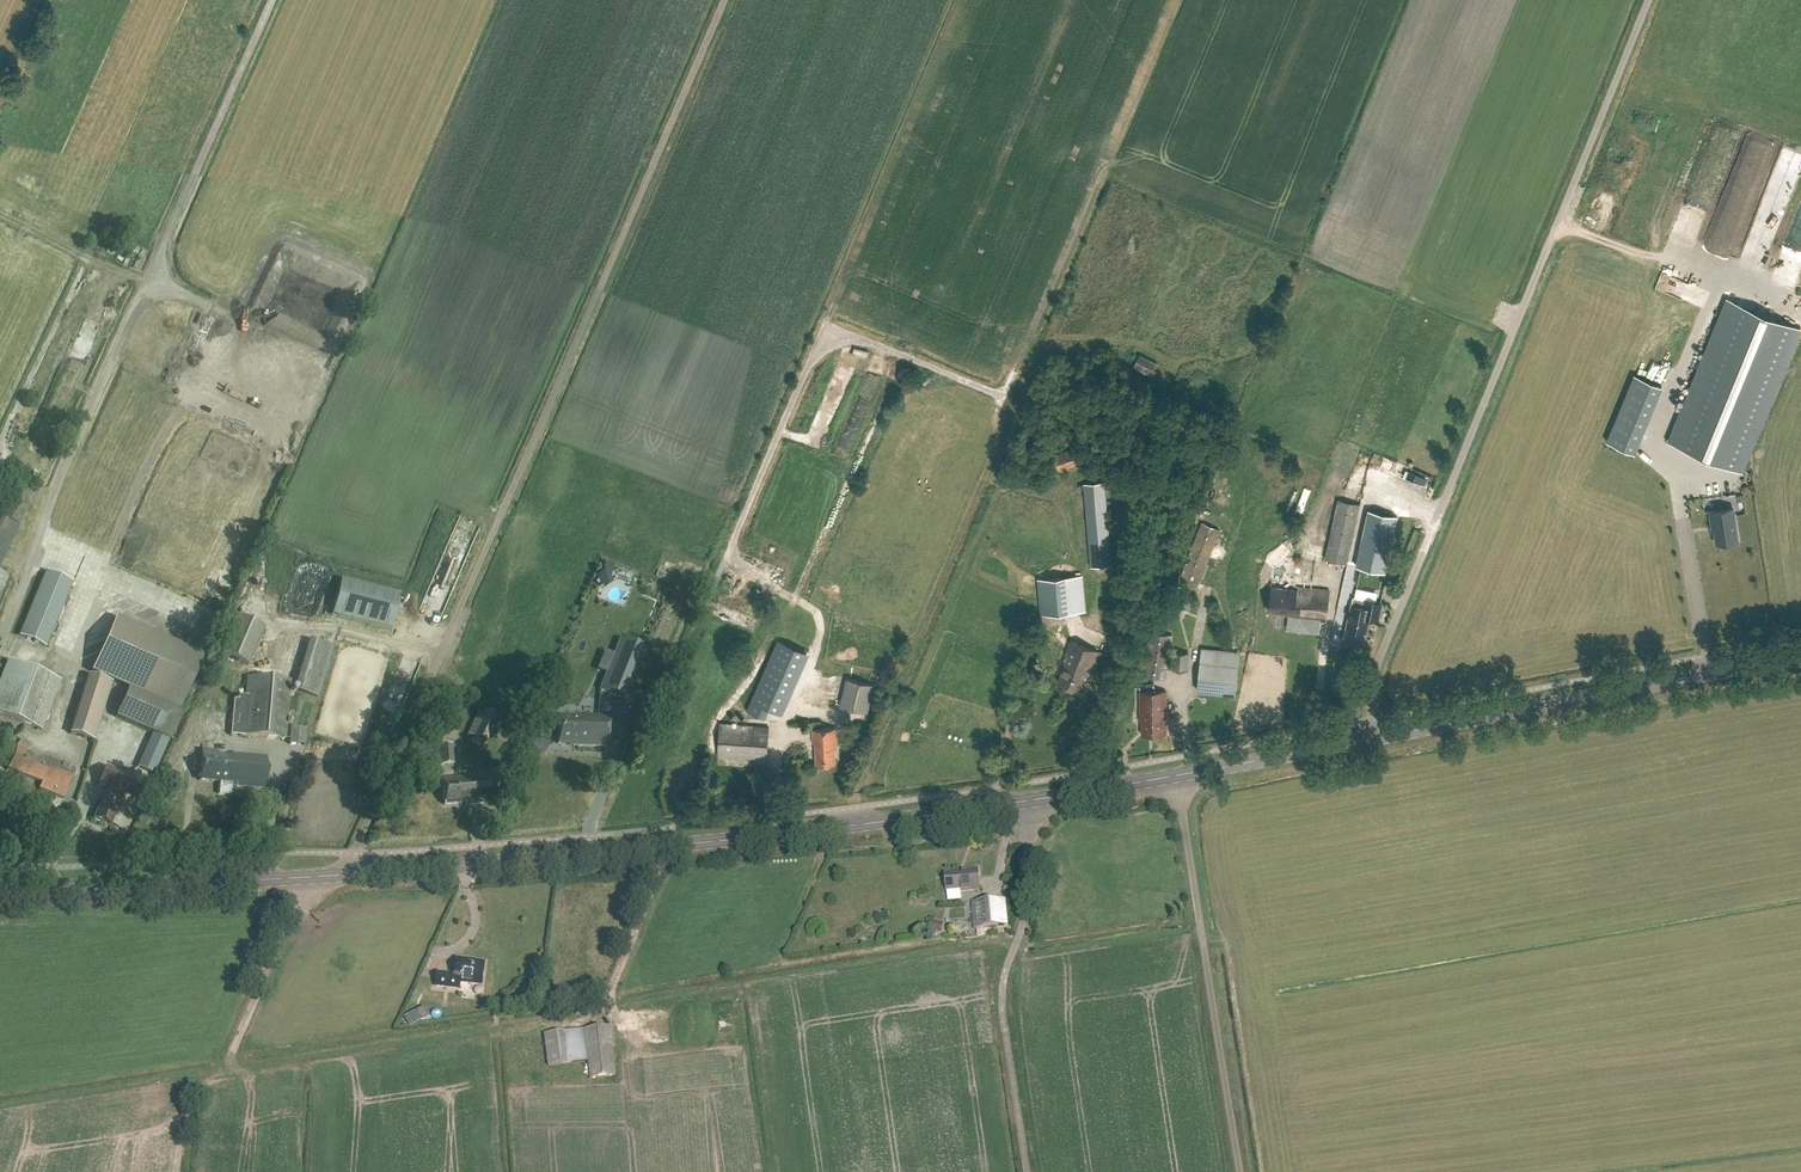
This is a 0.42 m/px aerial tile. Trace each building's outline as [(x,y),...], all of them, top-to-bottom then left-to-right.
[(1786,252),(1800,257),(1800,211),(1786,252)] [(1670,441),(1741,470),(1799,328),(1728,299),(1670,441)] [(197,323),(198,323),(202,325),(206,316),(202,314),(201,314),(197,323)] [(1149,374),(1154,360),(1135,353),(1130,368),(1149,374)] [(1634,452),(1639,440),(1611,428),(1606,440),(1634,452)] [(1059,468),(1081,462),(1077,447),(1054,453),(1059,468)] [(1424,484),(1426,477),(1407,470),(1404,476),(1424,484)] [(1091,566),(1111,565),(1104,481),(1084,483),(1091,566)] [(18,483),(1,520),(17,527),(35,491),(18,483)] [(1347,563),(1359,507),(1360,503),(1338,499),(1325,559),(1347,563)] [(1714,523),(1717,543),(1720,542),(1737,539),(1733,513),(1732,506),(1709,510),(1711,523),(1714,523)] [(1385,571),(1397,515),(1368,509),(1356,565),(1385,571)] [(17,527),(1,520),(0,519),(0,563),(17,527)] [(1187,610),(1220,529),(1202,522),(1169,603),(1187,610)] [(1320,557),(1323,546),(1304,542),(1302,553),(1320,557)] [(46,646),(73,581),(47,570),(20,634),(46,646)] [(604,588),(614,582),(606,570),(596,576),(604,588)] [(8,576),(0,572),(0,593),(8,576)] [(1041,614),(1085,610),(1082,574),(1038,578),(1041,614)] [(391,630),(400,594),(341,579),(332,615),(391,630)] [(1299,618),(1326,620),(1330,590),(1318,589),(1298,586),(1298,590),(1271,586),(1268,610),(1290,613),(1290,614),(1299,614),(1299,618)] [(1347,627),(1365,631),(1368,617),(1376,618),(1377,610),(1380,610),(1381,602),(1353,596),(1351,604),(1352,604),(1347,627)] [(249,664),(265,626),(237,614),(221,653),(249,664)] [(1165,679),(1172,634),(1150,631),(1143,675),(1165,679)] [(153,633),(128,689),(116,716),(155,733),(168,739),(169,740),(181,712),(206,656),(153,633)] [(319,692),(333,646),(310,639),(296,685),(319,692)] [(628,698),(647,649),(621,639),(601,688),(628,698)] [(1070,686),(1085,645),(1071,639),(1063,660),(1066,661),(1058,681),(1070,686)] [(1085,645),(1070,686),(1079,689),(1085,673),(1091,675),(1100,651),(1085,645)] [(1172,669),(1187,670),(1189,651),(1173,650),(1172,669)] [(61,680),(9,659),(0,682),(0,713),(42,729),(61,680)] [(1201,660),(1197,690),(1237,694),(1240,664),(1201,660)] [(285,738),(290,680),(247,676),(246,695),(240,694),(239,699),(234,699),(231,734),(285,738)] [(868,712),(875,684),(847,677),(840,705),(868,712)] [(1154,713),(1167,713),(1167,709),(1166,709),(1166,690),(1140,690),(1140,720),(1142,720),(1154,720),(1154,713)] [(770,708),(751,700),(747,710),(765,718),(770,708)] [(486,741),(497,717),(478,709),(467,733),(486,741)] [(1142,720),(1142,733),(1167,733),(1167,713),(1154,713),(1154,720),(1142,720)] [(589,715),(559,714),(558,743),(574,743),(574,745),(606,746),(608,715),(590,714),(589,715)] [(836,762),(835,746),(837,746),(836,727),(821,728),(821,720),(812,721),(813,742),(816,742),(817,763),(836,762)] [(767,757),(769,726),(720,723),(718,754),(767,757)] [(304,744),(306,728),(290,726),(289,742),(304,744)] [(155,733),(140,767),(154,773),(168,739),(155,733)] [(546,751),(549,739),(532,734),(528,747),(546,751)] [(439,765),(454,763),(452,743),(437,745),(439,765)] [(47,760),(16,748),(8,768),(42,782),(40,787),(64,797),(76,769),(49,757),(47,760)] [(234,755),(216,754),(216,750),(202,749),(200,779),(232,782),(232,784),(265,787),(267,756),(234,753),(234,755)] [(119,807),(125,794),(133,776),(132,776),(106,765),(98,783),(107,787),(104,796),(94,818),(110,825),(117,806),(119,807)] [(494,801),(491,772),(463,775),(463,776),(442,778),(444,803),(466,802),(466,804),(494,801)] [(966,883),(967,892),(980,891),(978,868),(964,869),(965,872),(959,872),(960,883),(966,883)] [(961,893),(967,892),(966,883),(960,883),(959,872),(944,873),(946,892),(947,892),(948,902),(962,900),(961,893)] [(974,929),(1008,926),(1006,899),(971,902),(974,929)] [(929,922),(927,931),(941,934),(943,925),(929,922)] [(481,985),(484,963),(468,961),(468,960),(457,958),(455,975),(438,972),(436,986),(458,989),(459,982),(481,985)] [(409,1014),(403,1017),(408,1027),(414,1024),(409,1014)] [(613,1026),(585,1029),(590,1078),(615,1076),(612,1047),(615,1047),(613,1026)] [(548,1066),(568,1064),(564,1032),(544,1034),(548,1066)]
